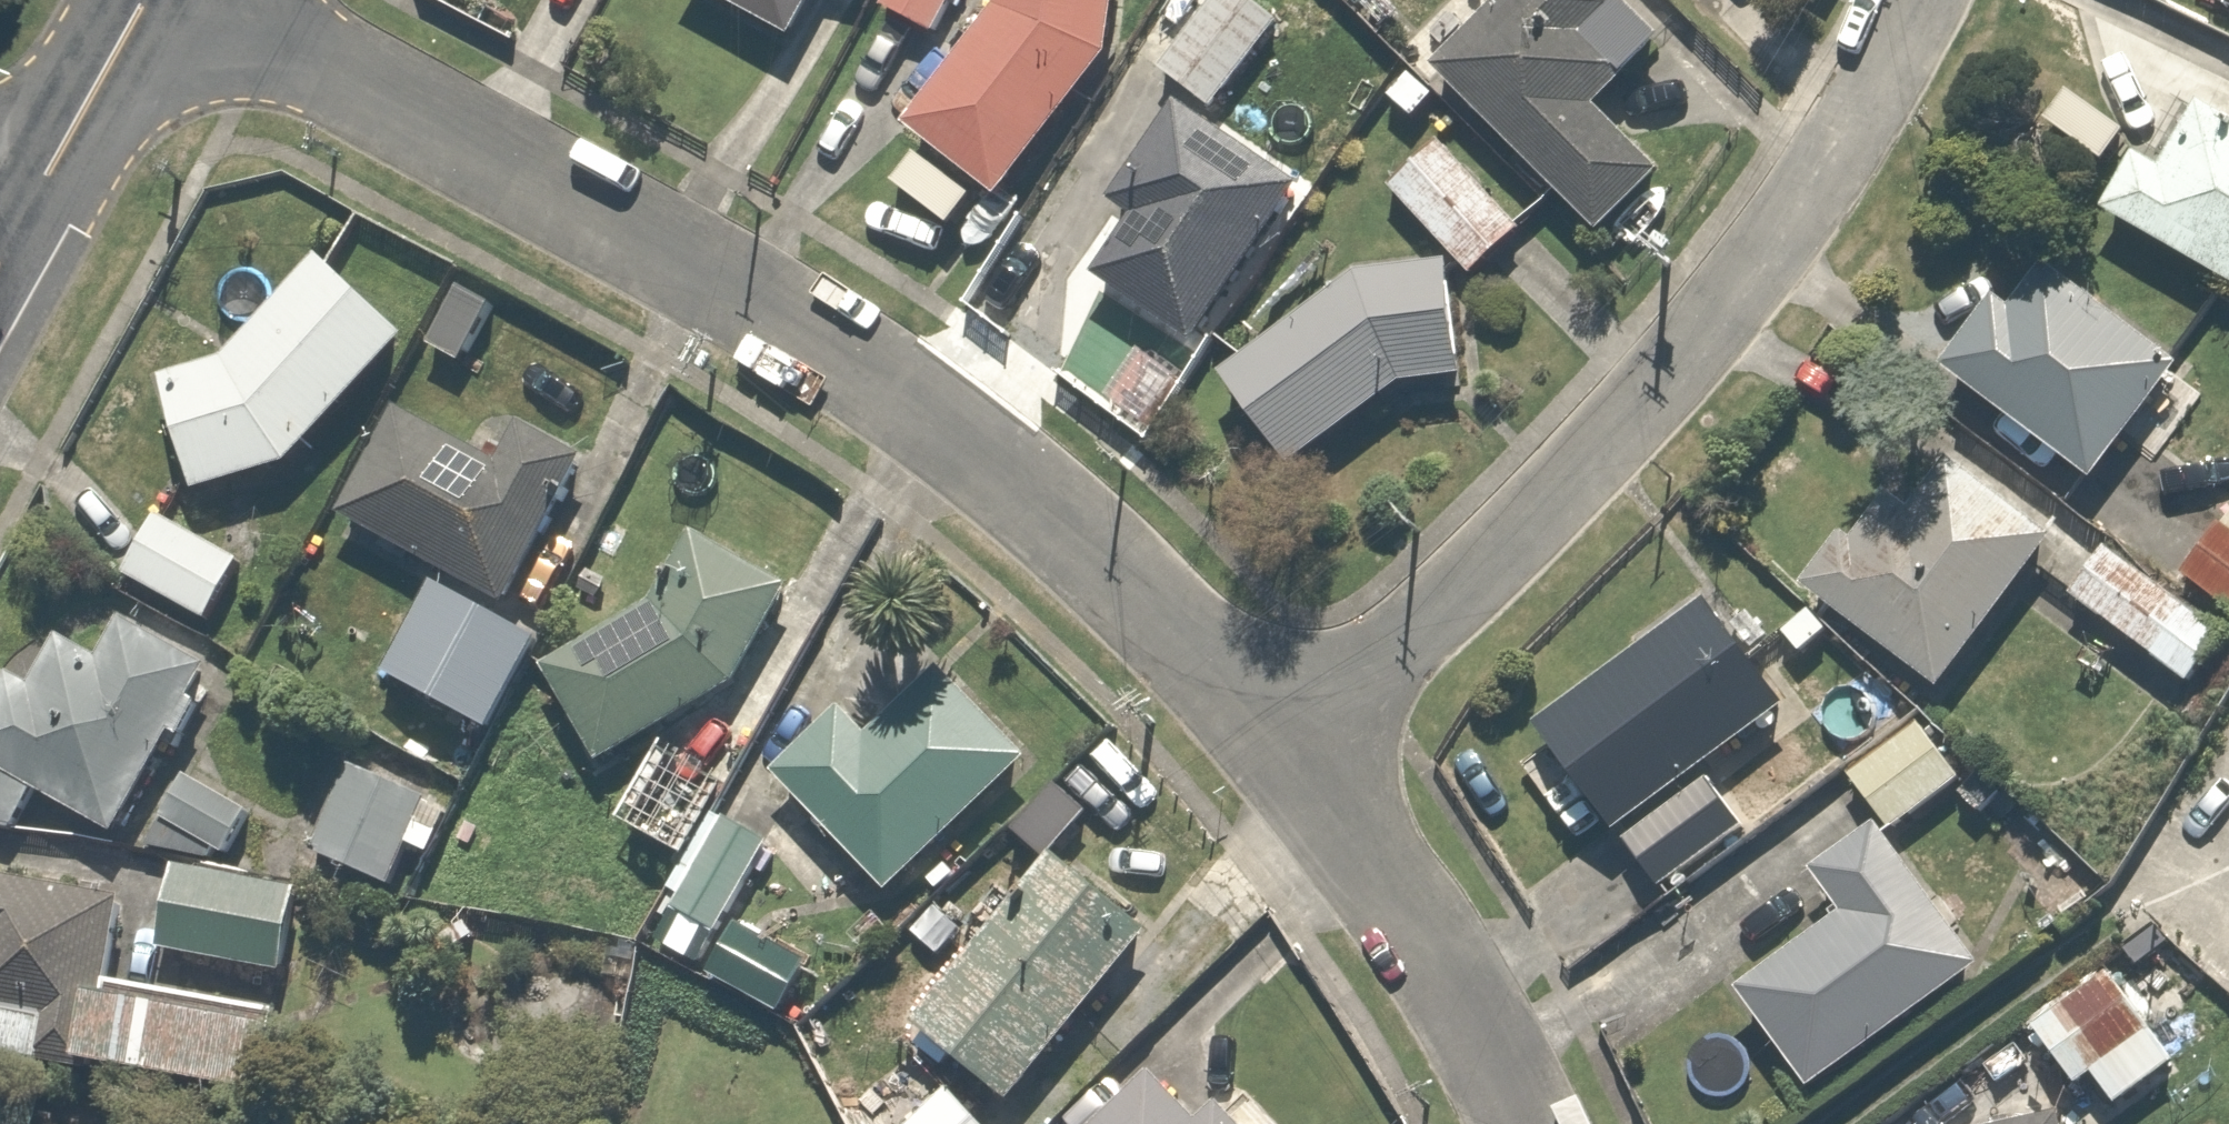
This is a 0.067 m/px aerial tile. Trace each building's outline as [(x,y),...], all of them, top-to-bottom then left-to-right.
[(787,45),(816,0),(712,0),(787,45)] [(878,4),(923,28),(938,0),(880,0),(878,4)] [(998,2),(905,124),(1002,199),(1110,55),(1116,0),(998,0),(998,2)] [(1254,0),(1155,0),(1131,34),(1214,91),(1270,11),(1254,0)] [(1613,0),(1489,0),(1428,54),(1592,231),(1655,179),(1595,109),(1655,46),(1613,0)] [(2192,51),(2105,209),(2228,277),(2228,71),(2192,51)] [(1305,186),(1172,100),(1110,203),(1130,213),(1098,279),(1187,344),(1305,186)] [(1438,131),(1386,181),(1471,270),(1523,221),(1438,131)] [(1459,382),(1455,266),(1450,252),(1344,263),(1224,381),(1291,464),(1401,387),(1459,382)] [(411,341),(320,253),(222,355),(157,374),(193,497),(288,469),(411,341)] [(1939,369),(2094,481),(2177,366),(2043,270),(2015,309),(1994,294),(1939,369)] [(503,605),(586,462),(515,422),(492,461),(400,407),(340,511),(503,605)] [(1943,687),(2054,546),(1920,441),(1809,582),(1943,687)] [(2181,574),(2228,610),(2228,511),(2181,574)] [(241,562),(155,513),(124,568),(210,617),(241,562)] [(736,691),(799,585),(697,526),(655,599),(540,666),(601,770),(736,691)] [(2067,594),(2194,685),(2228,635),(2228,629),(2106,541),(2067,594)] [(1619,836),(1793,710),(1711,598),(1537,724),(1619,836)] [(0,697),(0,764),(115,829),(207,666),(116,615),(95,651),(61,632),(29,687),(11,677),(0,697)] [(839,712),(773,777),(888,892),(1030,758),(942,658),(872,736),(839,712)] [(1957,776),(1914,719),(1845,770),(1888,828),(1957,776)] [(655,752),(613,819),(684,859),(640,930),(783,1018),(812,971),(733,923),(788,833),(655,752)] [(438,809),(351,758),(302,843),(389,893),(438,809)] [(1976,959),(1872,817),(1806,864),(1838,909),(1733,985),(1804,1083),(1976,959)] [(1154,936),(1057,852),(915,1017),(1013,1100),(1154,936)] [(297,872),(166,859),(158,948),(289,960),(297,872)] [(119,896),(0,878),(0,1055),(257,1095),(269,1015),(105,990),(119,896)] [(2092,1075),(2113,1106),(2217,1035),(2149,935),(2027,1017),(2075,1086),(2092,1075)] [(902,1123),(994,1123),(947,1078),(902,1123)] [(1155,1081),(1103,1123),(1191,1123),(1155,1081)] [(1227,1100),(1199,1123),(1247,1123),(1227,1100)] [(2062,1111),(1996,1123),(2065,1123),(2062,1111)]
